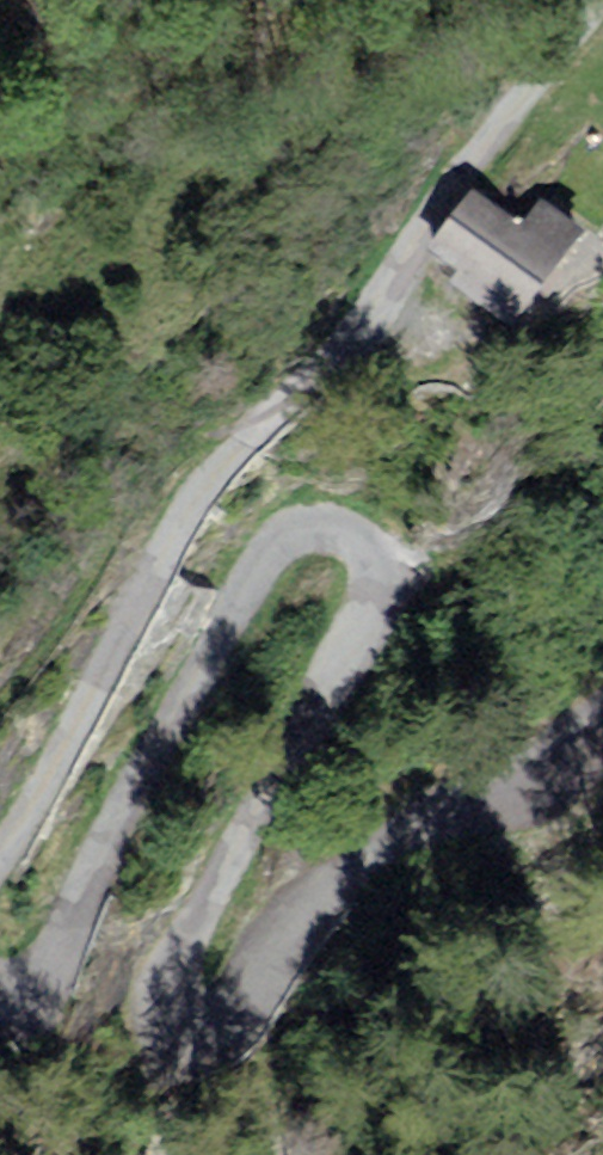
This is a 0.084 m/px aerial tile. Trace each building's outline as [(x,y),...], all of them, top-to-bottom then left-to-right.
[(481,200),(423,263),(519,380),(602,266),(602,245),(555,198),(532,232),(481,200)]
